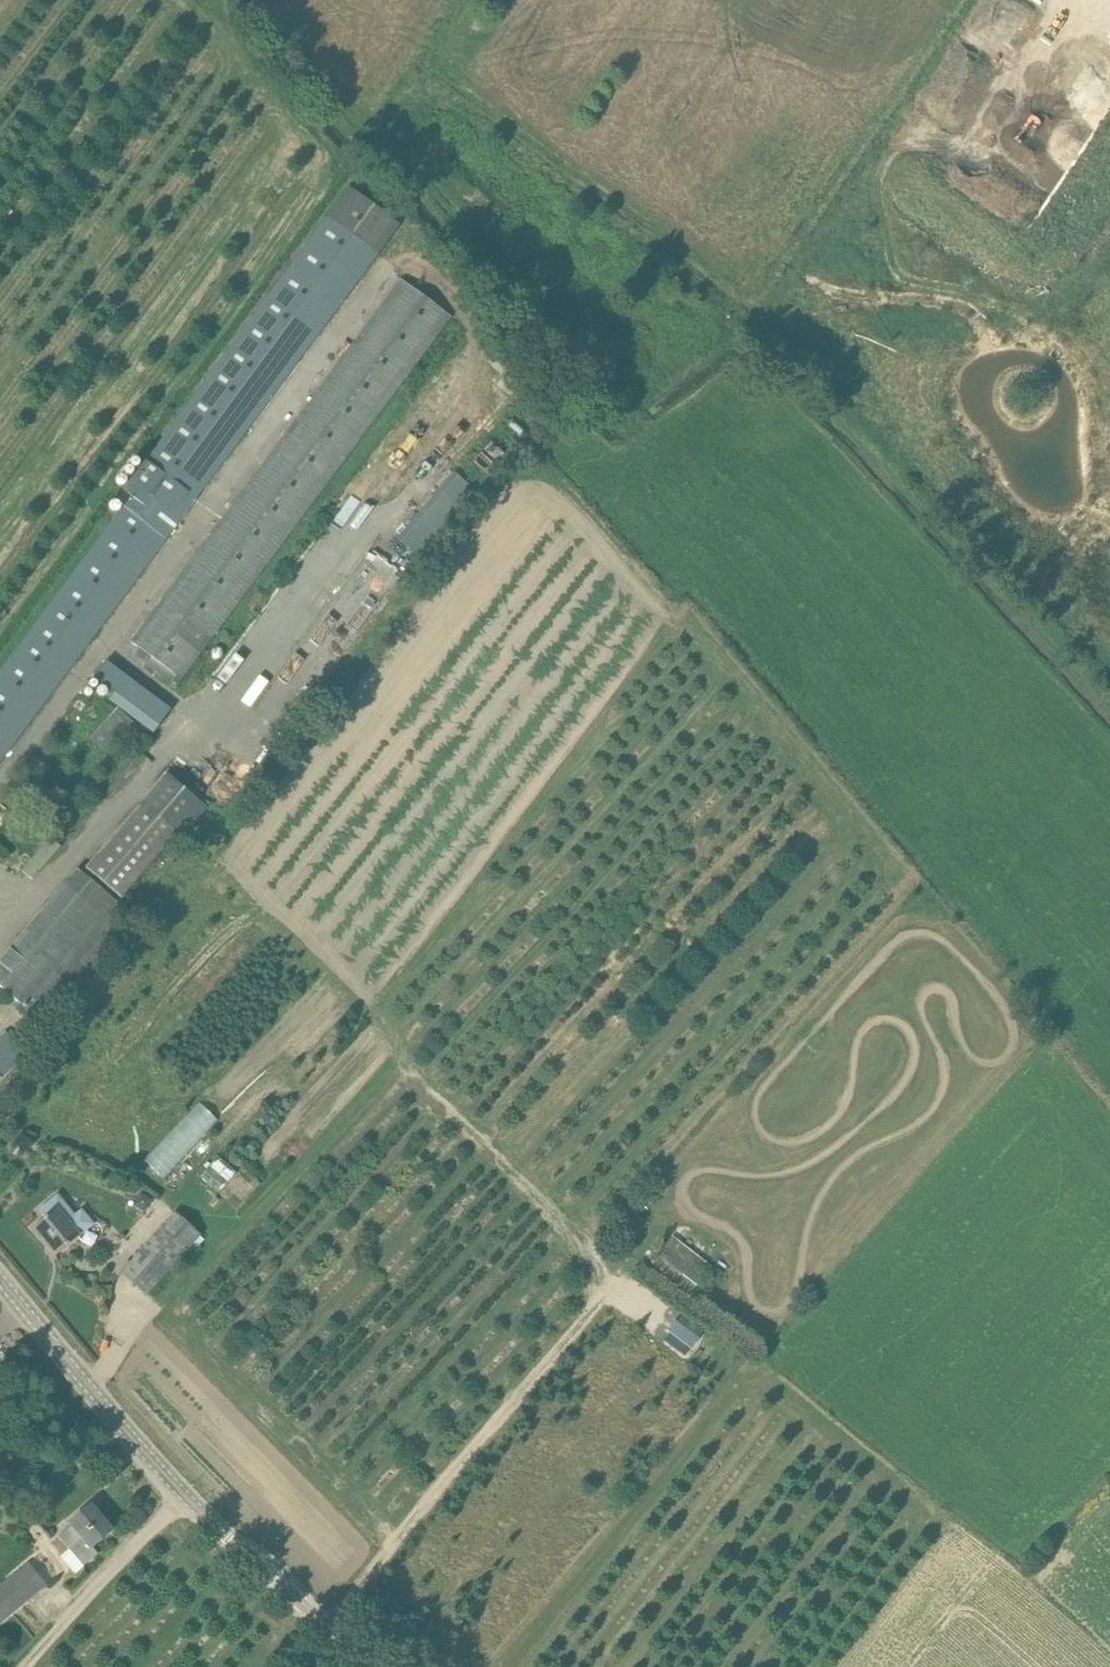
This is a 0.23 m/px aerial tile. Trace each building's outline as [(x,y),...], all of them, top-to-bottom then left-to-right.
[(0,672),(0,761),(376,250),(395,224),(397,222),(386,214),(349,186),(327,214),(117,499),(124,504),(0,672)] [(449,315),(400,278),(131,641),(151,656),(147,662),(176,683),(449,315)] [(402,533),(423,554),(505,472),(484,451),(402,533)] [(345,590),(374,606),(371,612),(385,620),(417,563),(373,538),(345,590)] [(95,691),(165,730),(180,703),(111,664),(95,691)] [(118,705),(94,738),(112,752),(136,719),(118,705)] [(209,808),(168,773),(87,868),(123,899),(179,833),(183,837),(209,808)] [(0,806),(0,827),(11,813),(0,805),(0,806)] [(64,848),(50,839),(23,871),(36,882),(64,848)] [(138,921),(78,870),(0,962),(0,987),(48,1028),(138,921)] [(0,1040),(0,1079),(27,1054),(7,1033),(0,1040)] [(200,1104),(146,1161),(165,1180),(219,1121),(200,1104)] [(204,1179),(224,1190),(237,1169),(217,1157),(204,1179)] [(82,1211),(75,1217),(58,1196),(39,1210),(45,1218),(33,1227),(56,1255),(80,1236),(79,1235),(93,1224),(82,1211)] [(144,1296),(196,1238),(202,1244),(206,1239),(176,1212),(120,1274),(144,1296)] [(672,1236),(653,1262),(693,1296),(711,1266),(672,1236)] [(59,1537),(70,1550),(84,1566),(98,1554),(93,1547),(113,1530),(91,1505),(70,1523),(72,1526),(59,1537)] [(0,1587),(0,1623),(45,1585),(29,1563),(0,1587)]
